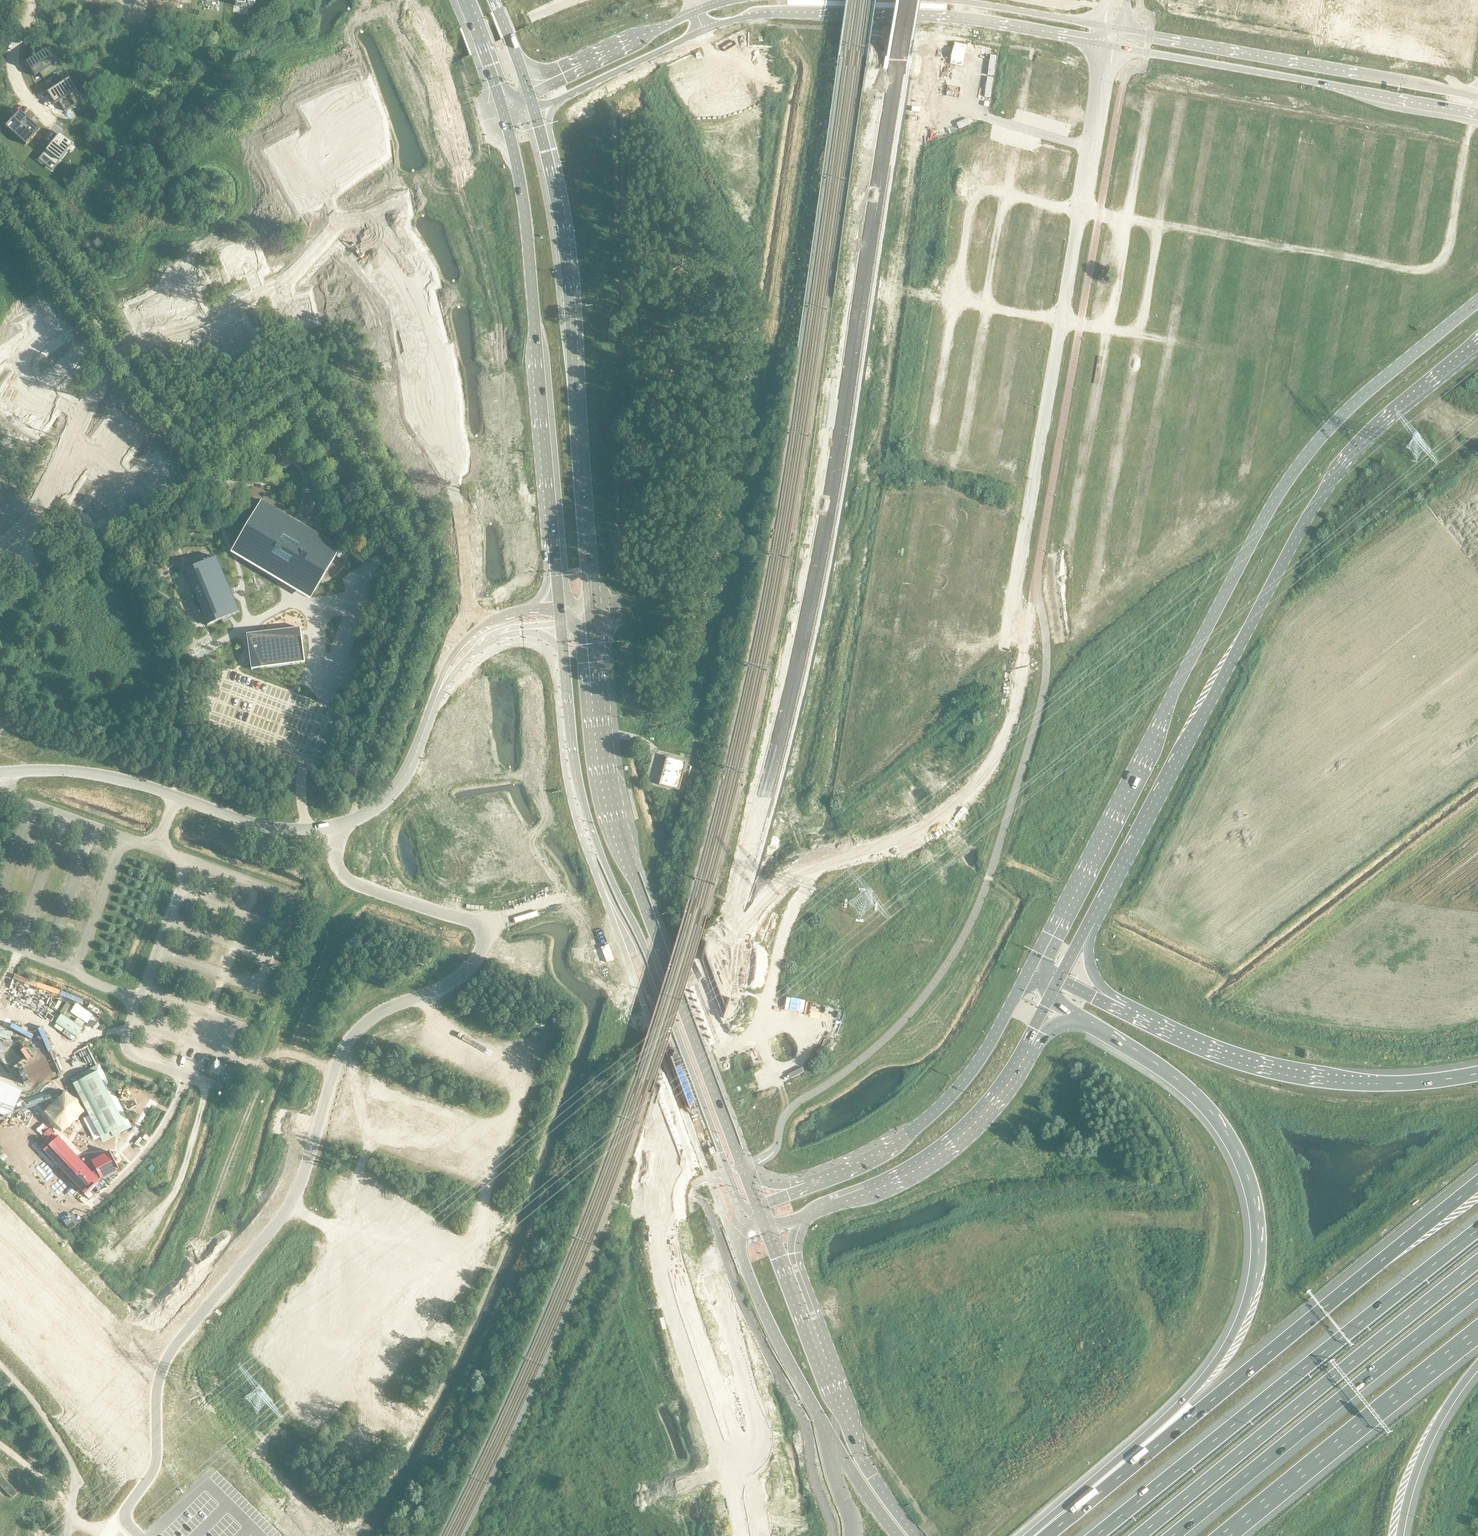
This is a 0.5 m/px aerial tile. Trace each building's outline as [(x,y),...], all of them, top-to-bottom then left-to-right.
[(1361,31),(1465,49),(1472,12),(1459,10),(1458,20),(1381,6),(1382,0),(1366,0),(1361,31)] [(50,48),(26,64),(35,77),(40,73),(43,79),(58,70),(55,64),(58,62),(50,48)] [(67,79),(50,89),(64,111),(75,105),(69,96),(75,92),(67,79)] [(0,89),(0,110),(15,101),(6,86),(0,89)] [(13,119),(6,127),(14,135),(16,133),(27,143),(25,145),(26,145),(40,130),(34,124),(33,126),(23,117),(17,123),(13,119)] [(56,137),(42,155),(56,166),(74,144),(63,135),(59,140),(56,137)] [(36,308),(19,320),(28,332),(32,338),(39,333),(54,322),(47,312),(41,304),(36,308)] [(57,329),(37,343),(46,355),(65,341),(57,329)] [(73,349),(56,366),(67,377),(84,359),(73,349)] [(4,379),(0,385),(0,405),(2,407),(16,387),(4,379)] [(41,404),(23,391),(7,413),(25,426),(41,404)] [(44,406),(32,426),(44,433),(56,412),(44,406)] [(92,439),(104,448),(117,431),(117,430),(105,421),(92,438),(92,439)] [(135,439),(129,433),(114,453),(126,462),(139,445),(141,443),(135,439)] [(256,509),(235,544),(315,591),(336,556),(339,558),(344,551),(340,548),(339,548),(305,528),(306,527),(293,520),(293,521),(262,502),(257,499),(253,507),(256,509)] [(184,570),(196,599),(193,600),(196,604),(198,603),(207,626),(211,624),(221,620),(223,623),(229,619),(228,617),(239,612),(232,594),(231,595),(226,581),(220,567),(216,557),(186,570),(184,570)] [(254,639),(248,640),(249,652),(249,653),(251,670),(304,663),(300,628),(254,634),(254,639)] [(666,757),(659,785),(678,790),(686,762),(666,757)] [(612,941),(591,949),(599,971),(621,963),(612,941)] [(27,1020),(37,1024),(46,1005),(36,1000),(27,1020)] [(35,1031),(49,1054),(58,1048),(43,1026),(35,1031)] [(87,1041),(66,1052),(71,1062),(87,1054),(93,1064),(98,1062),(87,1041)] [(11,1057),(2,1067),(6,1073),(14,1075),(19,1063),(11,1057)] [(98,1066),(71,1080),(102,1142),(130,1128),(98,1066)] [(69,1085),(59,1089),(61,1094),(71,1090),(69,1085)] [(60,1092),(49,1099),(52,1103),(62,1096),(60,1092)] [(17,1132),(26,1112),(0,1100),(0,1125),(17,1132)] [(51,1144),(42,1152),(83,1196),(98,1182),(97,1181),(119,1170),(110,1152),(90,1162),(95,1173),(93,1174),(58,1137),(49,1129),(43,1135),(51,1144)] [(2,1476),(0,1478),(0,1484),(10,1495),(14,1499),(19,1494),(2,1476)]
